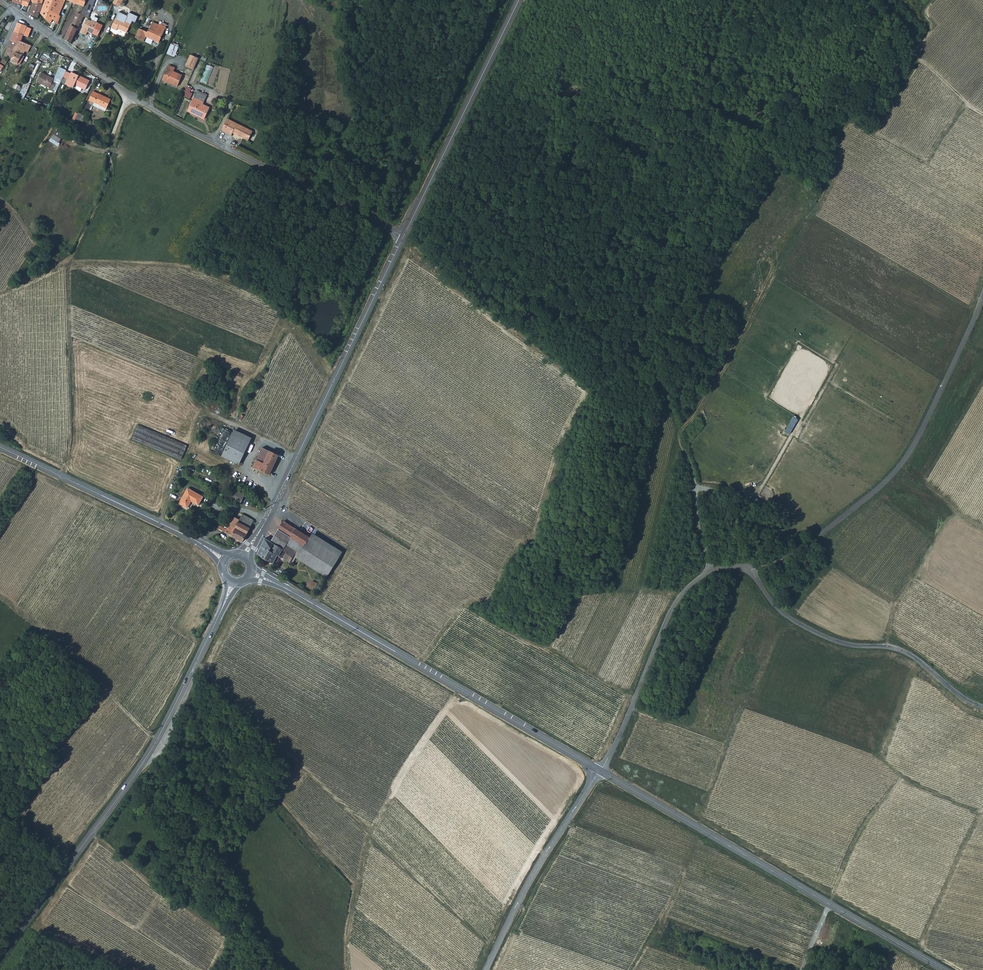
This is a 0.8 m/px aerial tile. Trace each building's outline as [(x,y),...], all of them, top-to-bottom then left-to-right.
[(54,0),(53,0),(46,0),(41,11),(51,22),(52,20),(56,12),(50,9),(54,0)] [(60,3),(54,0),(50,9),(56,12),(60,3)] [(66,0),(61,0),(60,3),(56,12),(60,13),(66,0)] [(95,0),(86,0),(84,5),(81,12),(84,14),(89,16),(89,14),(95,0)] [(38,16),(43,3),(34,2),(31,12),(38,16)] [(81,12),(78,11),(72,24),(71,24),(65,38),(71,42),(84,14),(81,12)] [(96,16),(94,17),(89,14),(89,16),(83,28),(89,30),(90,27),(95,30),(101,18),(96,16)] [(111,27),(117,30),(118,28),(127,32),(132,20),(127,17),(125,20),(116,16),(111,27)] [(17,22),(14,30),(24,34),(27,26),(17,22)] [(160,42),(167,27),(160,24),(157,31),(150,28),(148,32),(140,28),(135,37),(144,41),(146,36),(160,42)] [(14,30),(12,36),(18,39),(21,40),(24,34),(14,30)] [(15,43),(16,44),(18,39),(12,36),(5,54),(12,58),(15,51),(12,49),(15,43)] [(31,44),(21,40),(18,39),(16,44),(15,43),(12,49),(15,51),(12,58),(18,62),(22,54),(24,54),(26,50),(28,51),(30,47),(31,44)] [(167,55),(176,57),(179,45),(171,43),(167,55)] [(48,46),(44,51),(50,54),(53,49),(48,46)] [(193,69),(198,57),(191,54),(190,54),(185,65),(193,69)] [(174,71),(175,68),(169,65),(163,79),(171,83),(171,82),(178,85),(182,75),(174,71)] [(206,65),(203,82),(209,83),(212,66),(206,65)] [(53,80),(54,77),(42,71),(38,81),(53,88),(56,81),(53,80)] [(73,71),(72,73),(66,71),(63,77),(69,80),(67,84),(74,87),(76,85),(86,89),(90,80),(73,71)] [(191,92),(192,88),(185,86),(183,97),(191,99),(192,93),(191,92)] [(99,93),(94,91),(89,100),(95,103),(95,102),(107,108),(111,98),(99,93)] [(204,104),(205,101),(195,97),(194,97),(189,110),(205,118),(211,107),(204,104)] [(74,122),(78,123),(82,114),(83,113),(79,111),(74,122)] [(253,130),(228,118),(222,129),(232,134),(233,132),(249,140),(253,130)] [(65,135),(57,130),(52,137),(54,138),(60,142),(65,135)] [(184,450),(187,444),(139,424),(132,439),(180,460),(184,450)] [(234,430),(222,453),(239,462),(251,439),(234,430)] [(222,446),(225,438),(218,436),(215,444),(222,446)] [(263,446),(254,465),(270,473),(279,454),(263,446)] [(198,504),(203,496),(187,487),(179,502),(187,507),(191,500),(198,504)] [(234,487),(229,496),(234,499),(239,489),(234,487)] [(239,489),(234,499),(241,502),(245,493),(239,489)] [(235,528),(247,533),(254,520),(242,513),(239,520),(234,517),(229,525),(235,528)] [(284,521),(271,541),(280,548),(290,554),(296,558),(307,564),(313,553),(305,548),(306,547),(305,546),(306,546),(310,538),(284,521)] [(218,528),(243,541),(247,533),(235,528),(229,525),(228,528),(220,524),(218,528)] [(278,555),(280,556),(290,562),(291,561),(294,562),(296,558),(290,554),(280,548),(271,541),(265,538),(258,554),(273,563),(275,560),(278,555)] [(307,564),(327,577),(340,557),(310,538),(306,546),(305,546),(306,547),(305,548),(313,553),(307,564)]
